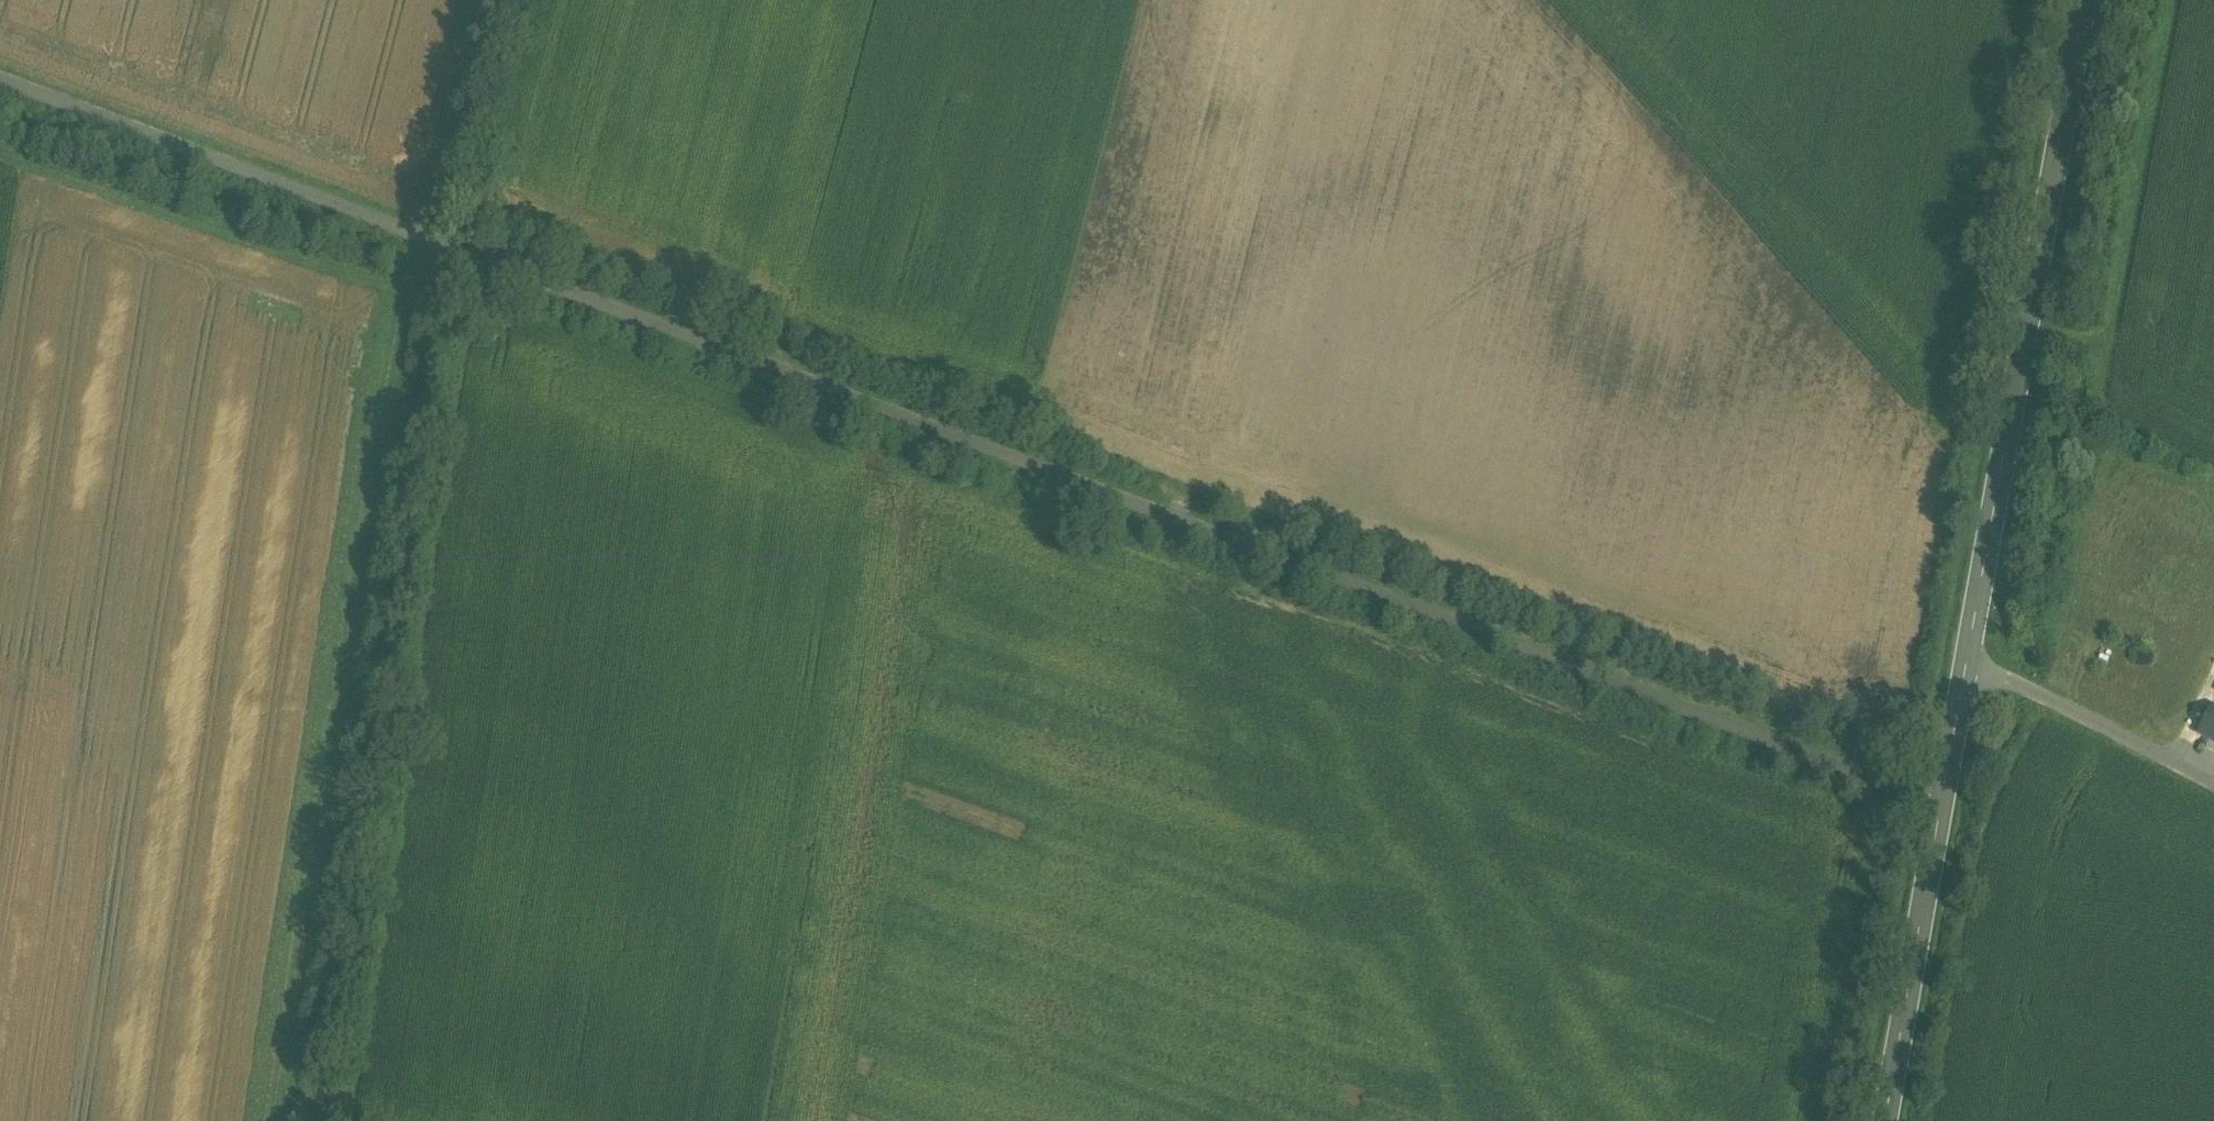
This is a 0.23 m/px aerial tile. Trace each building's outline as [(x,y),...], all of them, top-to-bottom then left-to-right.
[(2212,708),(2198,733),(2213,742),(2213,710),(2212,708)]
